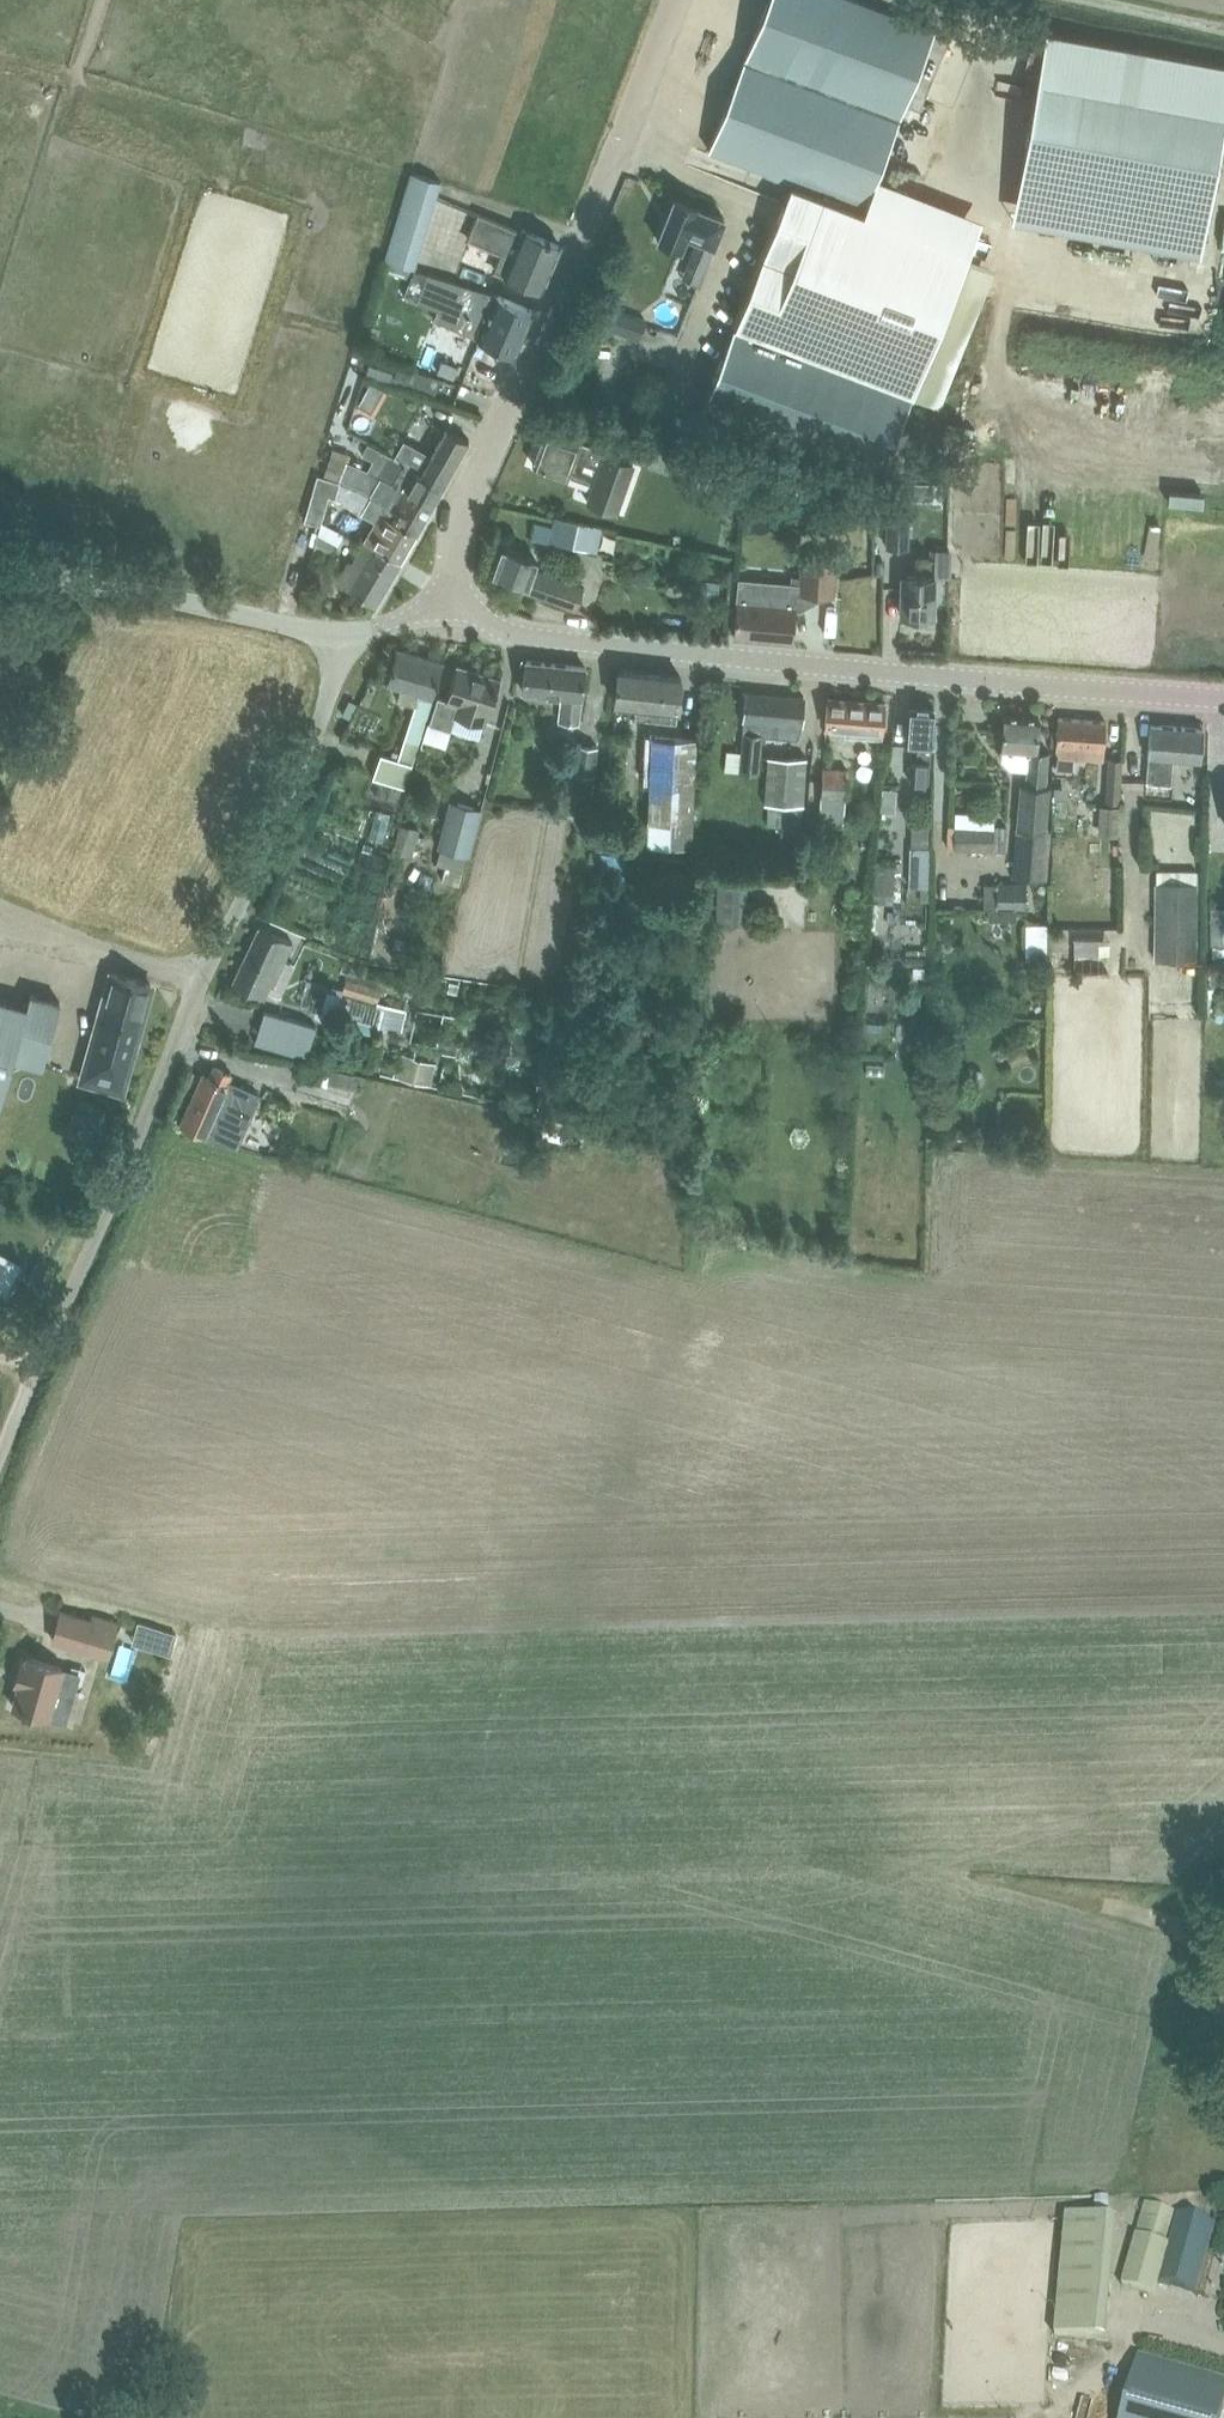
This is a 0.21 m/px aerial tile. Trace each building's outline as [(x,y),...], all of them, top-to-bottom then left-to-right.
[(791,183),(865,212),(878,177),(920,70),(933,75),(945,47),(931,42),(936,32),(856,0),(768,0),(708,149),(769,174),(791,183)] [(1212,184),(1223,119),(1223,66),(1045,32),(1024,149),(1212,184)] [(412,171),(386,258),(413,267),(439,180),(412,171)] [(878,480),(910,400),(983,219),(878,177),(865,212),(791,183),(701,410),(696,423),(727,436),(733,422),(878,480)] [(674,198),(658,239),(681,249),(687,234),(714,245),(725,218),(674,198)] [(560,245),(537,236),(477,211),(465,240),(498,253),(492,269),(541,289),(560,245)] [(475,338),(492,345),(514,354),(533,310),(496,294),(496,295),(385,262),(382,270),(410,280),(404,295),(438,309),(434,319),(475,336),(475,338)] [(612,308),(606,326),(638,338),(644,319),(612,308)] [(369,364),(366,375),(389,382),(392,371),(369,364)] [(371,384),(363,398),(372,403),(380,390),(371,384)] [(1142,413),(1152,415),(1156,389),(1146,387),(1142,413)] [(392,484),(432,505),(469,441),(446,428),(424,466),(407,456),(393,483),(392,484)] [(543,433),(533,462),(555,470),(569,475),(570,474),(584,479),(593,482),(587,501),(619,511),(635,465),(615,459),(603,455),(605,449),(582,441),(581,446),(566,441),(543,433)] [(368,443),(362,453),(372,459),(367,469),(380,476),(391,482),(402,461),(378,448),(368,443)] [(339,478),(345,459),(332,454),(325,473),(339,478)] [(692,485),(725,491),(730,464),(704,458),(703,467),(695,466),(692,485)] [(935,463),(935,477),(949,478),(950,463),(935,463)] [(304,519),(320,525),(321,521),(322,522),(329,496),(335,497),(339,481),(317,475),(304,519)] [(389,518),(417,533),(432,505),(392,484),(393,483),(391,482),(380,476),(371,492),(373,493),(396,505),(389,518)] [(942,500),(943,480),(912,479),(912,499),(942,500)] [(402,559),(417,533),(389,518),(396,505),(373,493),(361,512),(373,519),(362,538),(402,559)] [(862,494),(857,502),(867,508),(872,501),(862,494)] [(907,546),(907,505),(888,505),(888,545),(907,546)] [(557,515),(550,541),(597,552),(603,525),(557,515)] [(345,532),(322,522),(321,521),(320,525),(314,548),(332,559),(345,532)] [(351,562),(348,560),(337,581),(376,603),(402,559),(362,538),(355,552),(356,553),(351,562)] [(936,557),(935,574),(948,574),(949,548),(936,547),(936,557)] [(525,590),(579,609),(586,587),(576,583),(537,569),(540,561),(522,555),(522,553),(519,552),(518,553),(503,548),(494,573),(527,585),(525,590)] [(698,554),(696,565),(706,567),(708,555),(698,554)] [(918,614),(934,615),(935,574),(936,557),(917,557),(916,577),(902,577),(901,614),(905,614),(904,618),(917,618),(918,614)] [(833,595),(835,560),(802,559),(801,583),(800,593),(816,594),(833,595)] [(698,594),(718,596),(719,581),(700,579),(698,594)] [(801,583),(740,579),(735,635),(794,641),(796,609),(800,609),(815,602),(816,594),(800,593),(801,583)] [(397,648),(386,683),(401,688),(397,700),(416,705),(405,739),(399,760),(412,764),(419,743),(443,662),(397,648)] [(580,723),(583,691),(585,667),(526,660),(523,693),(560,697),(558,721),(580,723)] [(486,725),(492,706),(500,678),(457,665),(447,699),(438,696),(429,723),(452,730),(479,738),(483,724),(486,725)] [(635,704),(634,716),(676,721),(681,677),(619,671),(615,702),(635,704)] [(747,692),(745,715),(740,771),(759,773),(762,736),(798,739),(801,731),(802,720),(804,696),(747,692)] [(826,722),(826,724),(845,726),(845,734),(862,736),(882,737),(883,727),(885,703),(828,698),(826,722)] [(929,783),(929,778),(934,707),(910,705),(907,742),(920,743),(919,759),(913,759),(912,781),(929,783)] [(1028,768),(1026,785),(1021,785),(1013,877),(1047,878),(1051,829),(1047,830),(1052,787),(1045,787),(1048,753),(1036,752),(1039,716),(1004,713),(1002,737),(1001,749),(1002,749),(1001,758),(1010,767),(1028,768)] [(1058,718),(1055,755),(1058,755),(1075,757),(1103,759),(1106,721),(1058,718)] [(1201,761),(1203,729),(1151,724),(1149,748),(1148,757),(1149,757),(1146,782),(1173,784),(1174,760),(1201,761)] [(692,728),(646,728),(647,839),(692,839),(692,728)] [(580,743),(576,772),(593,774),(597,746),(580,743)] [(725,746),(724,767),(738,768),(739,746),(725,746)] [(412,764),(380,753),(372,776),(405,787),(412,764)] [(1058,755),(1057,766),(1074,767),(1075,757),(1058,755)] [(784,804),(782,833),(801,834),(807,757),(799,757),(768,757),(765,804),(784,804)] [(1110,758),(1108,796),(1108,802),(1121,803),(1122,796),(1123,759),(1110,758)] [(823,766),(821,803),(844,804),(847,768),(823,766)] [(572,795),(592,796),(593,780),(573,779),(572,795)] [(882,782),(881,809),(896,810),(898,783),(882,782)] [(470,855),(482,808),(449,800),(437,847),(441,848),(437,863),(464,870),(468,854),(470,855)] [(1167,837),(1188,839),(1192,806),(1153,802),(1149,842),(1167,844),(1167,837)] [(372,830),(382,831),(384,808),(373,807),(372,830)] [(412,857),(421,829),(402,823),(396,843),(404,846),(402,853),(412,857)] [(1008,826),(955,824),(954,848),(1007,850),(1008,826)] [(925,883),(925,826),(909,826),(909,883),(925,883)] [(808,832),(806,845),(816,846),(818,834),(808,832)] [(848,865),(865,867),(867,841),(851,839),(848,865)] [(600,874),(624,878),(628,856),(589,851),(588,860),(602,862),(600,874)] [(823,872),(824,853),(807,852),(806,871),(823,872)] [(715,919),(743,920),(745,879),(716,878),(715,919)] [(1196,960),(1199,883),(1156,881),(1155,959),(1196,960)] [(1026,883),(985,883),(985,908),(1026,908),(1026,883)] [(1040,921),(1048,921),(1047,905),(1049,886),(1038,886),(1037,904),(1040,921)] [(1210,944),(1223,944),(1223,906),(1210,906),(1210,944)] [(260,927),(233,983),(255,994),(261,997),(264,990),(278,997),(294,964),(283,959),(291,942),(281,937),(260,927)] [(396,935),(390,958),(401,961),(407,937),(396,935)] [(1074,953),(1074,972),(1099,972),(1099,953),(1074,953)] [(112,973),(82,1079),(122,1090),(151,984),(112,973)] [(381,990),(347,978),(342,992),(377,1004),(381,990)] [(450,981),(448,991),(458,993),(460,983),(450,981)] [(12,1058),(42,1067),(60,1002),(30,994),(27,1007),(0,999),(0,1100),(12,1058)] [(398,1009),(381,1005),(377,1005),(372,1025),(346,1017),(345,1025),(375,1032),(376,1028),(392,1032),(391,1038),(399,1040),(401,1034),(404,1035),(407,1012),(398,1009)] [(317,1025),(270,1012),(262,1010),(253,1042),(308,1057),(317,1025)] [(396,1078),(431,1085),(436,1061),(401,1054),(396,1078)] [(301,1071),(300,1078),(327,1084),(331,1067),(303,1060),(303,1062),(298,1061),(296,1070),(301,1071)] [(220,1141),(237,1148),(261,1094),(229,1079),(232,1074),(214,1066),(210,1076),(203,1073),(180,1124),(220,1141)] [(980,1069),(973,1068),(968,1072),(967,1079),(971,1084),(978,1085),(983,1081),(984,1074),(980,1069)] [(7,1292),(22,1262),(0,1251),(0,1289),(7,1292)] [(93,1621),(60,1611),(52,1639),(109,1656),(120,1621),(96,1614),(93,1621)] [(136,1617),(129,1637),(166,1649),(173,1629),(136,1617)] [(66,1721),(80,1672),(27,1657),(26,1659),(21,1658),(14,1684),(19,1685),(13,1706),(66,1721)] [(1167,2245),(1176,2214),(1146,2205),(1123,2286),(1154,2295),(1157,2285),(1193,2295),(1212,2225),(1179,2215),(1171,2246),(1167,2245)] [(1067,2216),(1056,2336),(1107,2341),(1119,2221),(1067,2216)] [(1223,2413),(1223,2382),(1138,2359),(1122,2417),(1223,2417),(1223,2413)]
